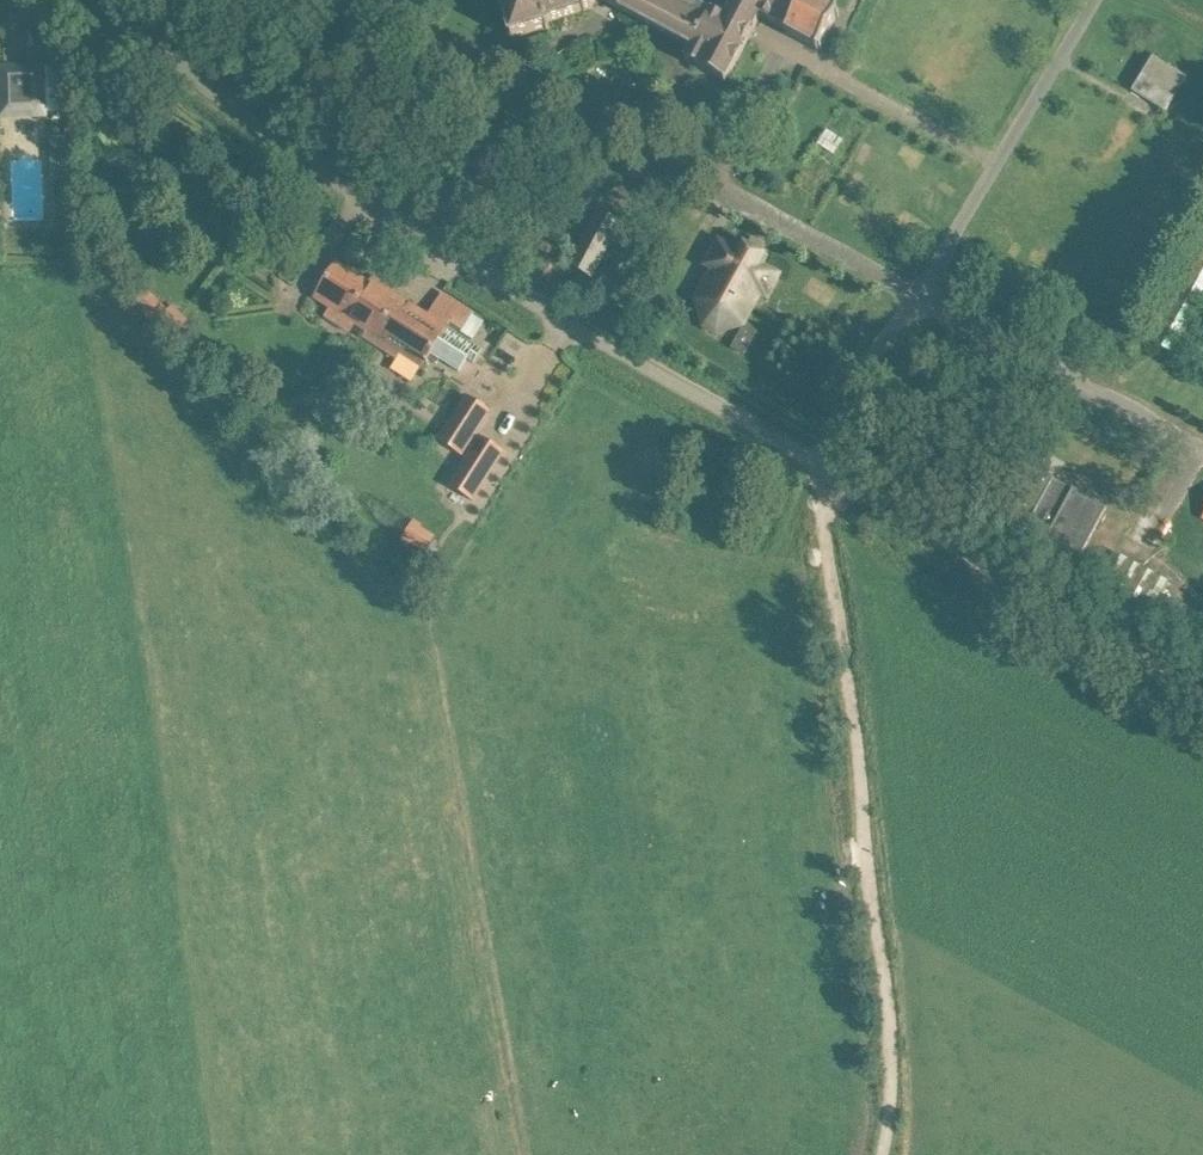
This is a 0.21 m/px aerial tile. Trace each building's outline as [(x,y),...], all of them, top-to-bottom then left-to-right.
[(496,3),(501,1),(509,36),(507,36),(507,39),(510,39),(512,42),(516,41),(514,38),(543,28),(544,33),(550,31),(548,21),(580,11),(580,8),(582,6),(586,10),(592,7),(596,0),(495,0),(496,3)] [(693,48),(685,61),(725,82),(760,14),(788,28),(785,34),(815,50),(816,49),(821,53),(824,48),(822,46),(837,18),(838,19),(841,13),(838,12),(838,11),(818,0),(602,0),(693,48)] [(1133,90),(1166,110),(1187,77),(1153,56),(1133,90)] [(11,116),(45,115),(43,65),(9,67),(11,116)] [(600,213),(583,245),(572,266),(591,276),(619,224),(600,213)] [(712,269),(696,298),(704,326),(717,333),(744,325),(760,295),(768,300),(782,274),(764,264),(769,256),(741,241),(736,249),(719,239),(705,265),(712,269)] [(1149,336),(1202,367),(1202,241),(1149,336)] [(482,350),(428,315),(372,279),(369,283),(337,262),(317,293),(313,299),(330,309),(325,317),(350,333),(355,324),(423,368),(429,358),(437,364),(440,359),(460,371),(468,358),(474,363),(482,350)] [(462,307),(452,323),(464,331),(474,315),(462,307)] [(731,348),(745,356),(758,332),(744,325),(731,348)] [(450,448),(466,458),(448,485),(473,501),(504,452),(476,434),(491,411),(466,395),(447,426),(459,434),(450,448)] [(1072,573),(1108,507),(1020,460),(984,526),(1072,573)] [(1090,593),(1146,624),(1169,582),(1114,552),(1096,586),(1094,585),(1090,593)]
